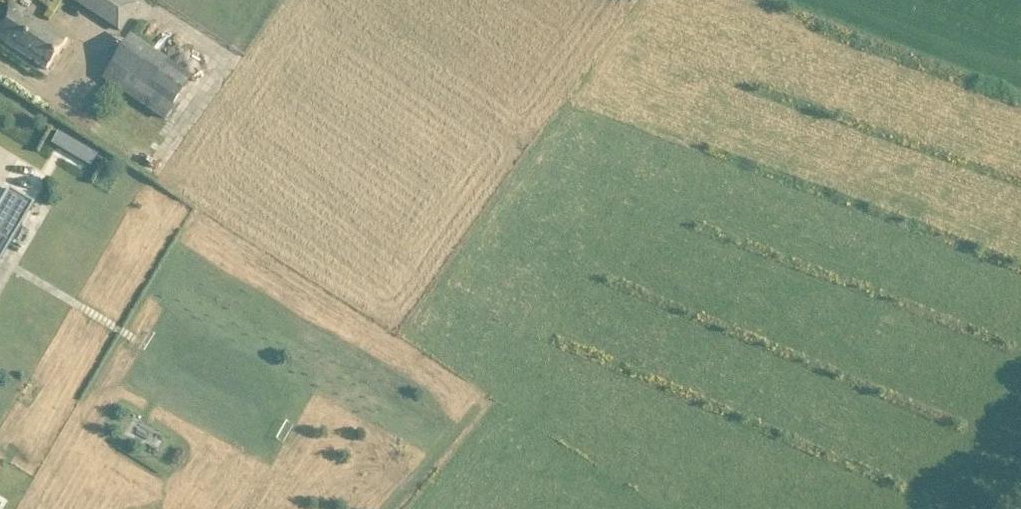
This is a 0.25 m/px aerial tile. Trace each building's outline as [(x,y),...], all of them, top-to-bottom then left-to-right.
[(131,0),(73,0),(120,31),(138,5),(131,0)] [(48,71),(68,42),(10,4),(0,19),(0,40),(48,71)] [(102,80),(165,120),(193,77),(130,36),(102,80)] [(59,133),(52,144),(91,167),(98,156),(59,133)] [(10,189),(1,204),(26,219),(35,204),(10,189)] [(12,243),(0,236),(0,264),(12,243)] [(162,453),(171,435),(136,416),(127,434),(162,453)]
